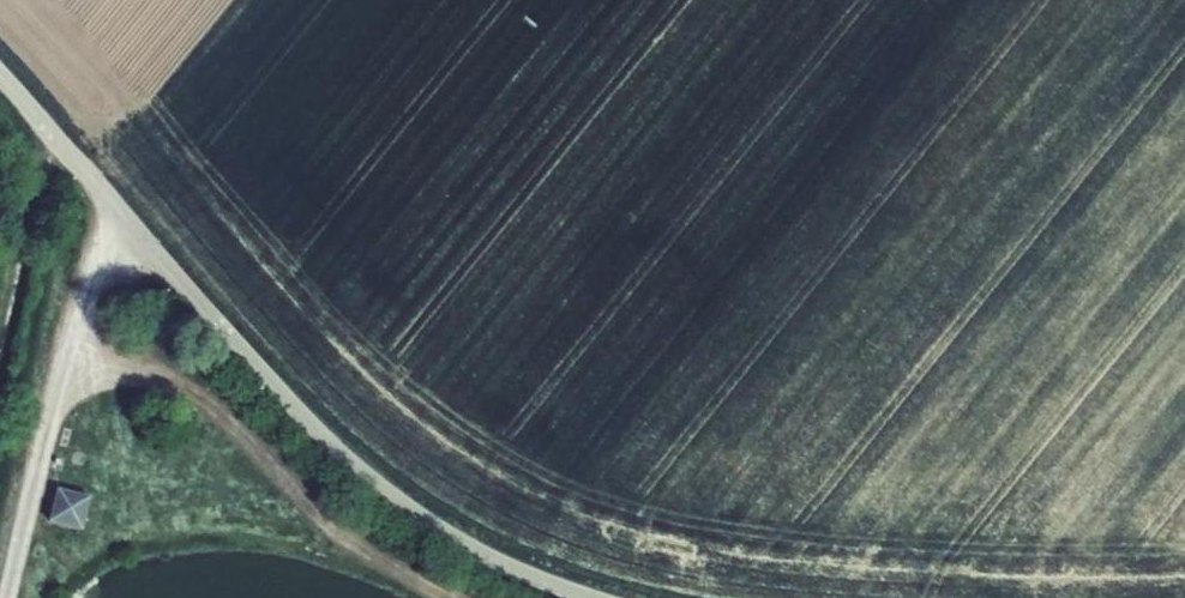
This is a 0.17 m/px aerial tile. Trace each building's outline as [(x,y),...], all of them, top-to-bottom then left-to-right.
[(61,484),(48,517),(82,530),(95,497),(61,484)]
